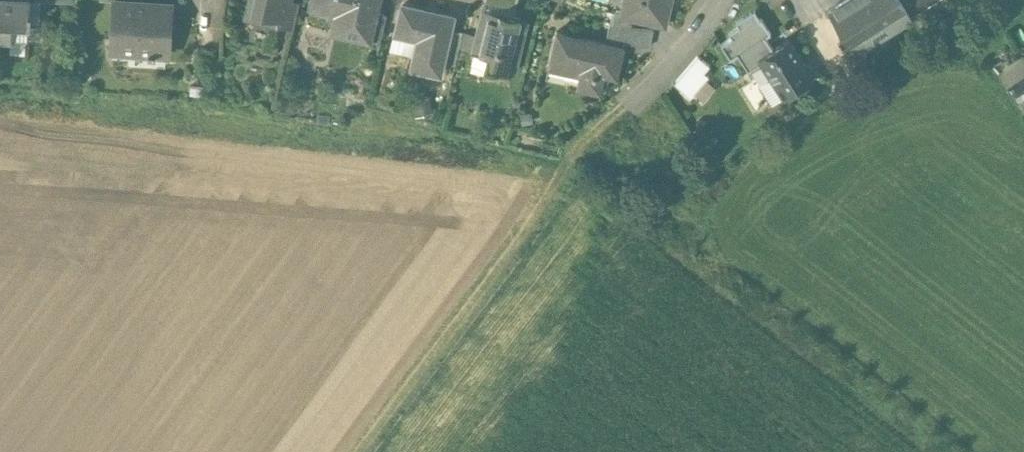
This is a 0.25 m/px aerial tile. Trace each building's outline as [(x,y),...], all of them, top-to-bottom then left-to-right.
[(28,38),(29,23),(31,23),(31,10),(30,10),(30,0),(0,0),(0,37),(28,38)] [(115,35),(130,36),(129,49),(149,50),(148,57),(155,58),(156,51),(169,52),(172,2),(140,0),(117,0),(115,35)] [(252,11),(278,17),(283,18),(288,0),(255,0),(252,11)] [(283,18),(278,17),(277,23),(282,24),(294,27),(300,0),(288,0),(283,18)] [(309,13),(311,14),(313,4),(351,13),(347,33),(369,38),(369,37),(376,10),(378,0),(312,0),(309,13)] [(619,11),(627,13),(626,14),(654,20),(665,23),(671,0),(622,0),(619,11)] [(828,10),(855,51),(871,41),(885,32),(912,15),(902,0),(844,0),(828,10)] [(912,15),(934,0),(902,0),(912,15)] [(454,15),(402,3),(395,32),(418,37),(411,67),(440,73),(443,61),(451,28),(454,15)] [(252,11),(240,8),(236,30),(241,41),(274,49),(274,50),(276,51),(282,24),(277,23),(278,17),(252,11)] [(526,18),(500,11),(500,12),(485,8),(481,21),(478,34),(474,49),(474,50),(475,50),(472,61),(487,65),(513,71),(517,55),(518,55),(522,37),(526,18)] [(387,13),(376,10),(369,37),(381,40),(387,13)] [(654,20),(626,14),(627,13),(619,11),(613,10),(610,24),(651,33),(654,20)] [(752,11),(736,21),(739,25),(729,32),(732,36),(721,43),(731,58),(738,53),(748,69),(760,61),(758,57),(773,47),(766,36),(771,32),(761,17),(757,19),(752,11)] [(651,33),(610,24),(607,36),(648,46),(651,33)] [(463,31),(451,28),(443,61),(455,63),(459,46),(463,31)] [(623,45),(557,30),(548,69),(580,76),(578,86),(599,90),(603,73),(616,75),(623,45)] [(478,34),(463,31),(459,46),(474,49),(478,34)] [(885,32),(871,41),(876,48),(890,40),(885,32)] [(815,77),(789,37),(773,47),(758,57),(760,61),(784,97),(815,77)] [(694,96),(696,92),(708,100),(718,86),(704,76),(713,64),(698,53),(676,84),(694,96)]
